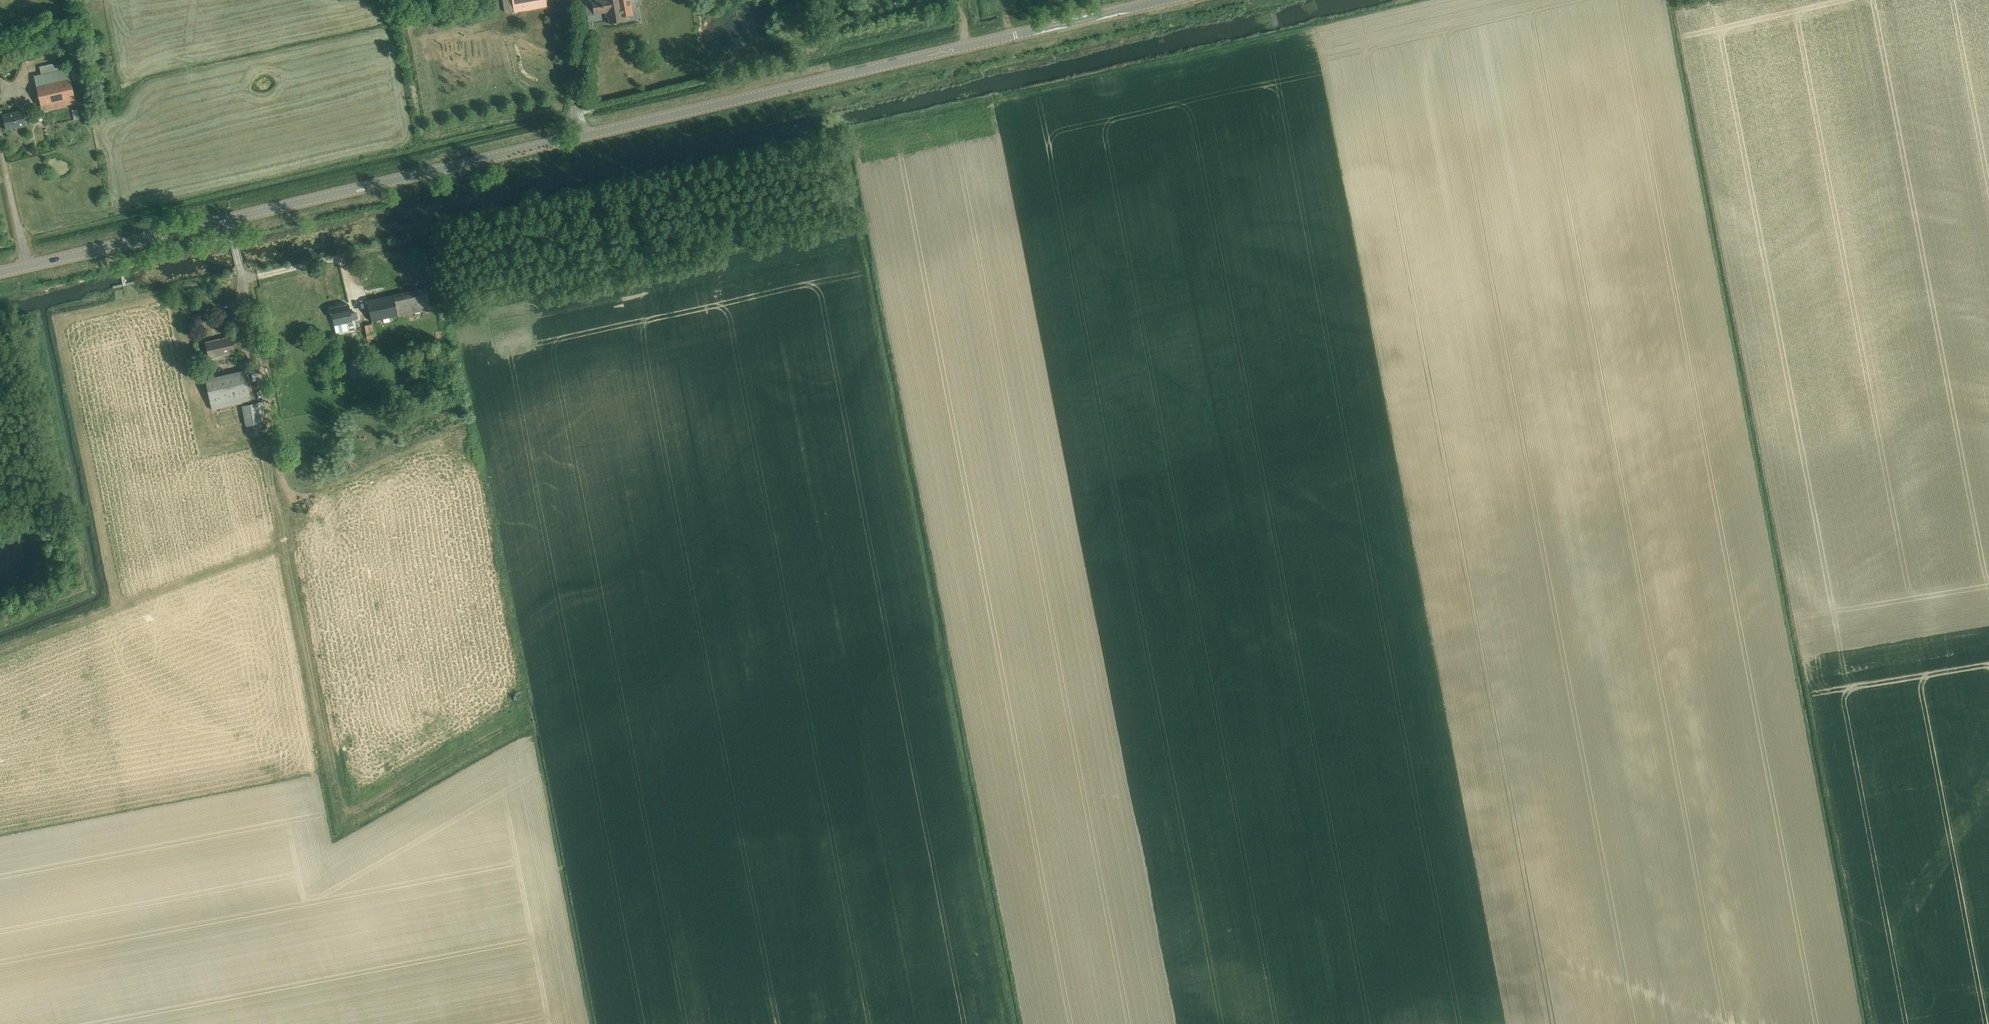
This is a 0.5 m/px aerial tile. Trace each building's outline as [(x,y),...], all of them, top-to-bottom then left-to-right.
[(546,5),(545,0),(514,0),(514,5),(510,5),(511,11),(546,5)] [(633,15),(631,0),(600,0),(592,1),(594,15),(607,12),(609,24),(624,22),(623,17),(633,15)] [(84,55),(84,47),(70,48),(71,55),(84,55)] [(54,71),(53,64),(39,67),(41,74),(34,76),(42,111),(76,103),(71,80),(70,80),(68,68),(54,71)] [(3,115),(7,130),(26,126),(23,110),(3,115)] [(367,301),(372,322),(430,309),(425,288),(367,301)] [(336,334),(348,331),(346,323),(352,322),(349,305),(331,309),(336,334)] [(373,324),(364,325),(366,335),(375,333),(373,324)] [(206,343),(209,358),(235,353),(231,337),(206,343)] [(205,380),(212,410),(251,401),(244,371),(205,380)] [(242,406),(246,426),(262,423),(258,403),(242,406)]
